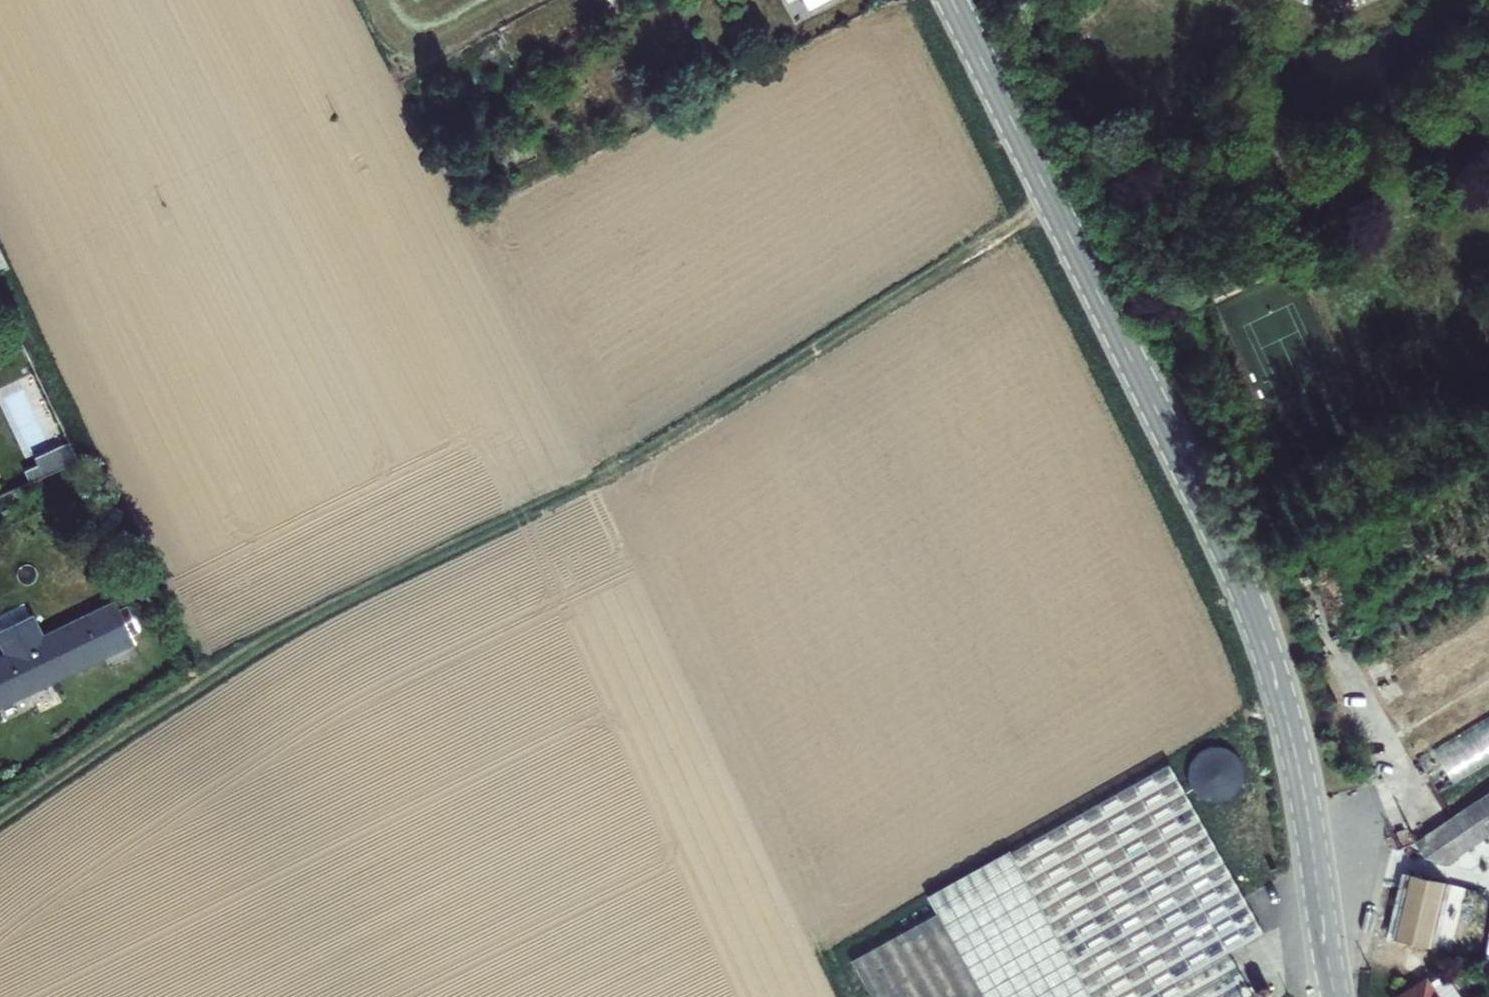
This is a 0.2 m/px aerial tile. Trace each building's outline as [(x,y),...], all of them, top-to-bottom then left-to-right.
[(0,387),(0,409),(21,454),(44,444),(15,380),(0,387)] [(0,635),(0,652),(1,654),(0,654),(0,698),(42,678),(42,679),(123,640),(119,631),(130,625),(121,608),(110,613),(106,604),(33,638),(25,619),(0,635)] [(25,619),(23,617),(0,628),(0,635),(25,619)] [(1186,765),(1209,805),(1244,784),(1221,744),(1186,765)] [(1005,853),(922,902),(932,920),(850,969),(866,996),(1252,996),(1226,952),(1260,932),(1164,767),(1008,858),(1005,853)] [(1410,846),(1420,862),(1450,866),(1488,840),(1488,793),(1410,846)] [(1399,939),(1425,943),(1430,944),(1442,884),(1405,878),(1392,937),(1399,939)] [(1481,891),(1463,888),(1451,946),(1468,949),(1481,891)] [(1419,989),(1425,943),(1399,939),(1393,985),(1419,989)]
